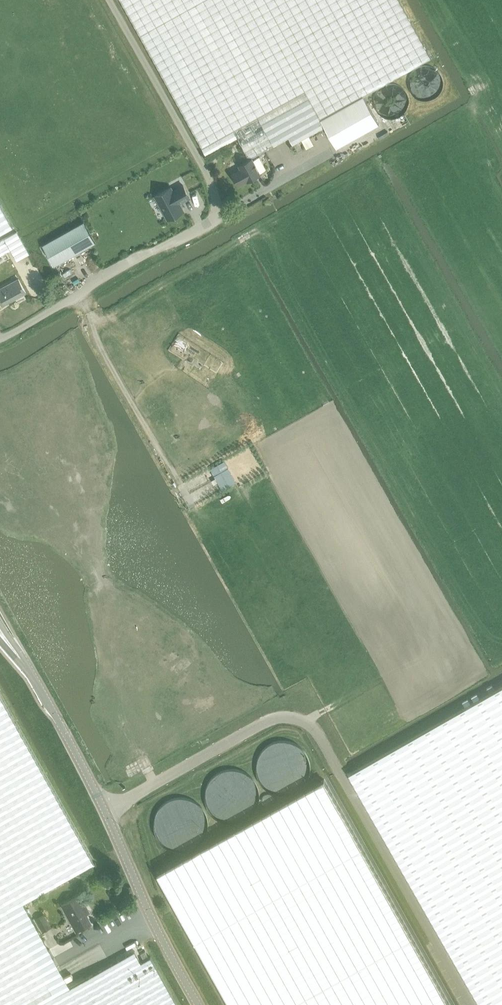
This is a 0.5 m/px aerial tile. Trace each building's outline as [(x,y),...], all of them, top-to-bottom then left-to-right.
[(202,148),(205,155),(237,137),(247,155),(253,156),(288,137),(292,144),(294,143),(298,140),(325,126),(336,147),(379,123),(363,95),(431,58),(399,0),(121,0),(202,148)] [(440,73),(438,71),(436,69),(433,67),(431,66),(428,66),(425,65),(422,66),(419,67),(416,68),(414,70),(412,72),(410,75),(409,77),(408,80),(408,83),(408,86),(409,89),(410,92),(412,94),(414,96),(417,98),(419,100),(422,100),(425,101),(428,101),(431,100),(434,99),(436,97),(439,95),(440,93),(442,90),(443,87),(443,84),(443,81),(443,78),(442,76),(440,73)] [(406,91),(404,89),(401,87),(399,85),(396,84),(393,84),(390,84),(388,84),(385,85),(382,86),(380,88),(378,90),(376,93),(375,95),(374,98),(374,101),(374,104),(375,107),(376,110),(378,112),(380,114),(382,116),(385,117),(388,118),(391,118),(394,118),(397,118),(399,117),(402,115),(404,113),(406,111),(407,108),(408,105),(409,102),(409,99),(408,96),(407,94),(406,91)] [(302,147),(298,140),(294,143),(298,150),(302,147)] [(238,185),(239,184),(241,184),(244,182),(245,181),(260,173),(260,172),(266,169),(259,156),(254,160),(252,157),(239,164),(240,168),(232,173),(238,185)] [(171,187),(155,196),(168,219),(183,210),(179,202),(182,200),(183,201),(190,197),(183,185),(173,190),(171,187)] [(12,226),(0,203),(0,233),(12,226)] [(93,242),(81,222),(43,244),(54,264),(93,242)] [(14,262),(30,253),(17,231),(0,241),(0,270),(14,262)] [(26,292),(18,278),(0,288),(0,298),(3,304),(26,292)] [(349,773),(481,1004),(501,1004),(501,686),(349,773)] [(151,956),(141,962),(135,950),(70,987),(55,995),(39,966),(54,957),(45,941),(48,939),(44,933),(42,934),(23,901),(95,863),(0,694),(0,1004),(178,1004),(151,956)] [(157,872),(231,1004),(450,1004),(324,779),(157,872)] [(81,894),(62,905),(76,930),(91,922),(86,913),(84,909),(88,907),(81,894)] [(43,930),(50,926),(44,914),(36,918),(43,930)]
